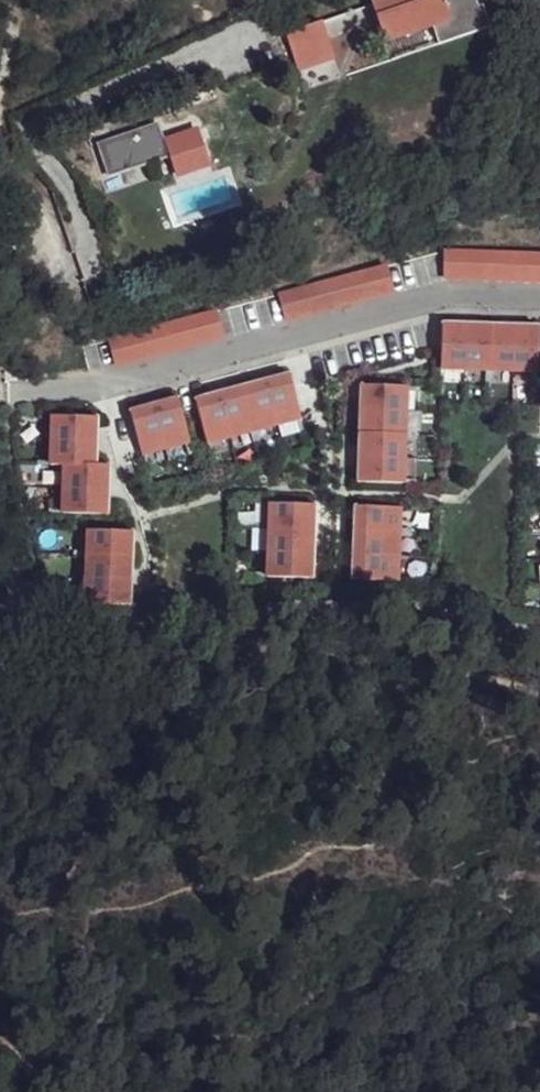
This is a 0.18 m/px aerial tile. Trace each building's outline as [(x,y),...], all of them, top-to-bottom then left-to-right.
[(383,45),(431,27),(438,45),(488,28),(481,8),(476,9),(473,0),(381,0),(369,4),(383,45)] [(355,25),(370,20),(367,8),(322,22),(331,50),(360,41),(355,25)] [(320,23),(285,34),(297,71),(332,59),(320,23)] [(157,124),(97,144),(109,177),(168,157),(162,140),(157,124)] [(195,128),(162,140),(168,157),(173,173),(207,162),(195,128)] [(443,259),(442,284),(539,285),(539,260),(443,259)] [(284,326),(392,298),(385,273),(277,302),(284,326)] [(223,343),(216,319),(108,347),(115,372),(223,343)] [(538,376),(538,332),(441,330),(440,374),(538,376)] [(301,424),(289,381),(196,407),(207,449),(301,424)] [(403,490),(406,392),(362,391),(359,489),(403,490)] [(190,449),(178,406),(130,419),(142,462),(190,449)] [(96,473),(97,425),(53,425),(52,472),(65,473),(96,473)] [(108,523),(109,473),(96,473),(65,473),(64,522),(108,523)] [(313,585),(315,511),(271,510),(269,584),(313,585)] [(398,587),(400,514),(356,512),(354,586),(398,587)] [(132,613),(133,540),(89,539),(88,612),(132,613)]
